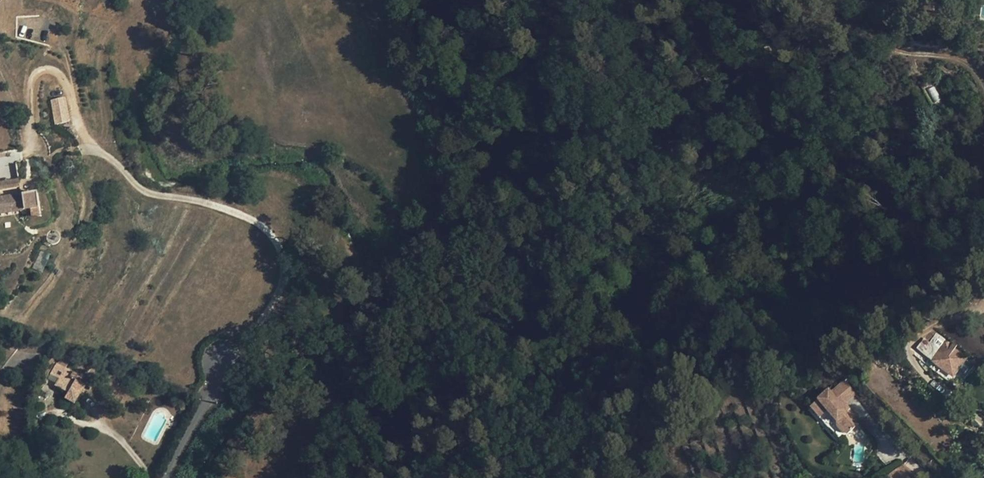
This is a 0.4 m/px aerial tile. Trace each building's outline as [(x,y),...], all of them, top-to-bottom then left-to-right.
[(934,86),(927,89),(934,103),(941,100),(934,86)] [(65,96),(50,99),(55,124),(70,121),(65,96)] [(29,194),(26,169),(0,171),(0,197),(29,194)] [(60,185),(49,185),(49,191),(49,193),(60,193),(60,185)] [(49,191),(36,193),(36,199),(49,198),(49,193),(49,191)] [(29,208),(29,216),(38,216),(37,206),(36,199),(36,193),(29,194),(0,197),(0,212),(29,208)] [(59,205),(60,193),(49,193),(49,198),(49,206),(59,205)] [(60,239),(60,237),(59,235),(59,234),(58,233),(56,232),(55,231),(53,231),(52,231),(50,232),(49,233),(48,234),(47,236),(47,237),(47,239),(48,240),(49,242),(50,243),(51,243),(53,244),(54,244),(56,243),(57,242),(58,241),(59,240),(60,239)] [(929,345),(924,341),(918,350),(953,376),(965,358),(953,350),(955,349),(936,335),(929,345)] [(51,373),(60,379),(56,385),(68,392),(65,397),(75,402),(85,385),(84,385),(87,380),(66,368),(72,358),(62,352),(51,373)] [(848,434),(861,421),(850,409),(845,404),(856,394),(845,383),(832,396),(829,393),(819,403),(828,412),(837,422),(848,434)] [(819,403),(812,409),(821,418),(828,412),(819,403)] [(902,464),(888,475),(891,477),(921,477),(902,464)]
